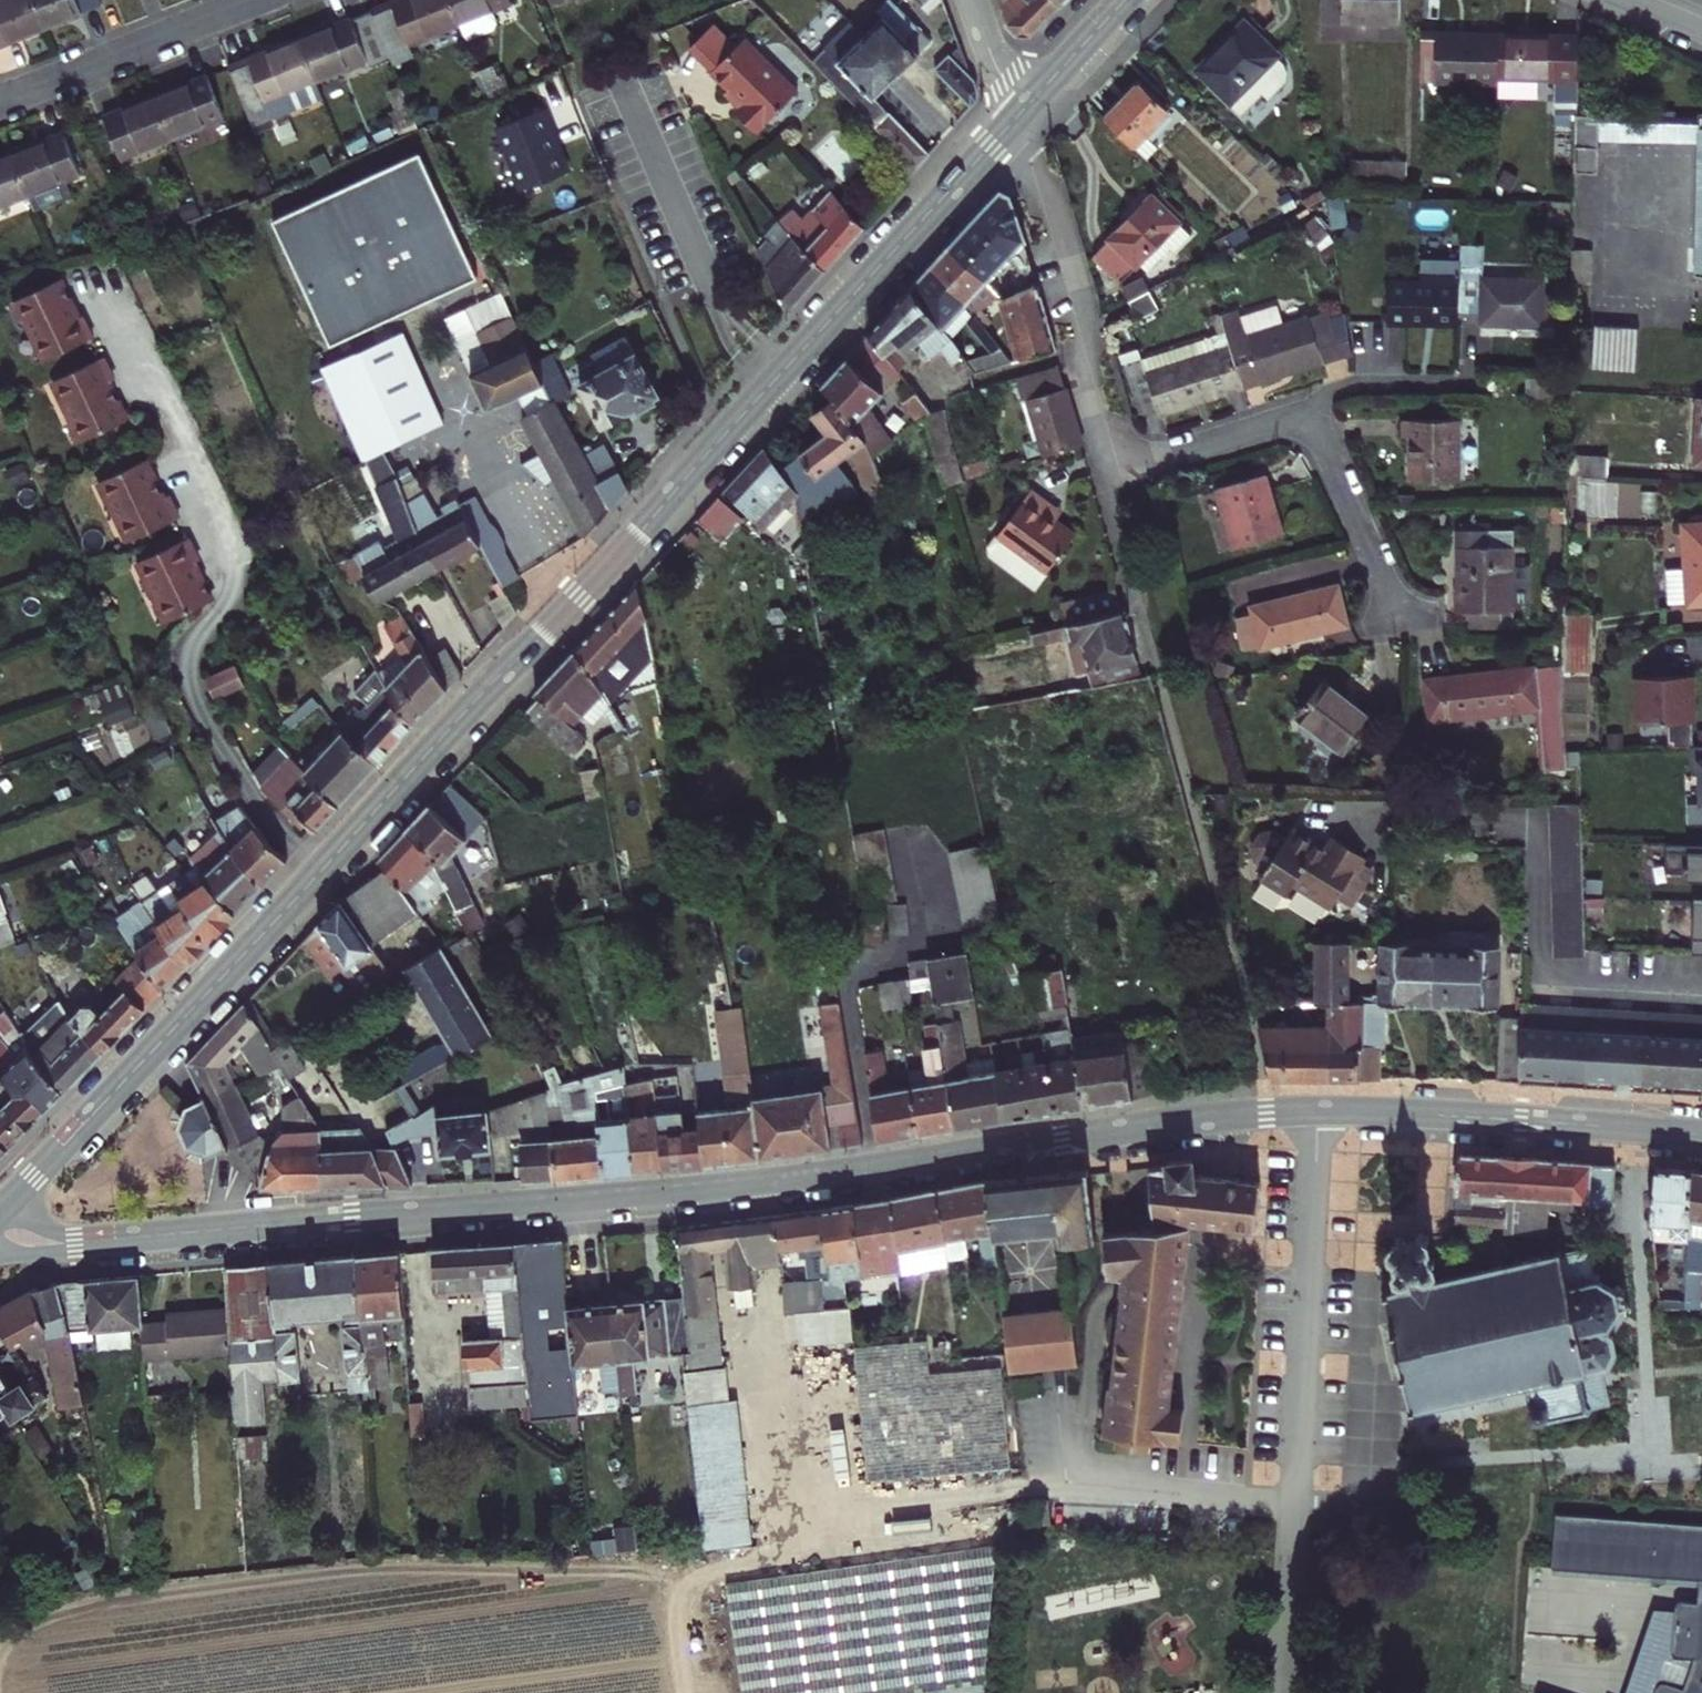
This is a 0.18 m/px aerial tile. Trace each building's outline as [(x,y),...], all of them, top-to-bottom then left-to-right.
[(35,24),(25,0),(0,0),(0,38),(35,24)] [(35,24),(74,8),(72,1),(74,0),(25,0),(35,24)] [(386,62),(402,56),(398,44),(450,24),(440,0),(387,0),(365,9),(366,11),(386,62)] [(450,24),(455,37),(486,25),(488,21),(484,11),(504,3),(503,0),(440,0),(450,24)] [(906,19),(887,0),(860,28),(894,63),(908,48),(893,34),(906,19)] [(1008,35),(1044,0),(1043,0),(989,0),(996,20),(1008,35)] [(1398,38),(1398,0),(1320,0),(1319,37),(1398,38)] [(288,40),(305,82),(361,60),(365,70),(386,62),(366,11),(288,40)] [(757,135),(802,95),(751,39),(741,47),(720,24),(695,46),(715,69),(712,71),(744,106),(737,113),(757,135)] [(860,28),(827,62),(864,96),(894,63),(860,28)] [(1420,93),(1496,94),(1497,31),(1421,28),(1420,93)] [(1288,88),(1286,71),(1245,30),(1198,79),(1243,122),(1263,101),(1269,108),(1288,88)] [(1554,115),(1577,116),(1578,34),(1497,31),(1496,94),(1554,95),(1554,115)] [(222,66),(246,128),(312,102),(305,82),(288,40),(222,66)] [(973,97),(964,69),(943,48),(929,63),(970,102),(973,97)] [(482,63),(467,69),(478,95),(500,86),(494,71),(487,74),(482,63)] [(205,73),(149,94),(165,133),(220,113),(205,73)] [(1137,148),(1169,114),(1140,85),(1108,119),(1137,148)] [(115,152),(165,133),(149,94),(101,112),(115,152)] [(516,183),(563,166),(553,137),(551,138),(546,126),(551,124),(543,102),(493,120),(516,183)] [(872,122),(894,142),(918,163),(929,150),(883,111),(872,122)] [(1599,177),(1599,142),(1599,119),(1577,119),(1577,148),(1581,149),(1581,177),(1599,177)] [(1701,145),(1701,122),(1599,119),(1599,142),(1700,145),(1701,145)] [(55,128),(2,148),(18,189),(24,204),(61,190),(55,176),(71,169),(55,128)] [(417,142),(267,209),(324,334),(473,267),(417,142)] [(918,163),(894,142),(883,154),(906,176),(918,163)] [(18,189),(2,148),(0,149),(0,196),(18,189)] [(831,265),(866,223),(831,193),(795,233),(831,265)] [(1097,258),(1125,284),(1181,227),(1153,199),(1097,258)] [(1027,307),(1044,299),(1018,207),(1006,200),(953,256),(992,293),(1005,309),(1007,309),(1009,314),(1027,307)] [(792,310),(831,265),(795,233),(778,251),(770,243),(761,253),(792,310)] [(1484,329),(1543,330),(1544,282),(1484,281),(1484,252),(1461,252),(1461,288),(1460,320),(1484,321),(1484,329)] [(1575,288),(1594,289),(1595,255),(1577,255),(1575,288)] [(992,293),(953,256),(932,278),(970,314),(968,316),(977,328),(987,341),(995,335),(988,326),(1005,309),(992,293)] [(19,311),(38,351),(88,327),(77,305),(72,307),(54,269),(6,293),(17,313),(19,311)] [(932,278),(911,300),(943,342),(968,316),(970,314),(932,278)] [(1132,301),(1154,289),(1149,280),(1126,291),(1132,301)] [(442,309),(466,363),(513,342),(510,334),(520,330),(499,282),(442,309)] [(1460,329),(1460,320),(1461,288),(1391,287),(1390,329),(1460,329)] [(1141,319),(1164,306),(1155,288),(1154,289),(1132,301),(1141,319)] [(1026,377),(1063,367),(1044,299),(1027,307),(1009,314),(1026,377)] [(943,342),(911,300),(871,342),(879,355),(890,373),(896,383),(919,366),(926,376),(943,363),(955,381),(957,379),(963,393),(978,390),(952,354),(943,342)] [(968,316),(943,342),(952,354),(970,335),(977,328),(968,316)] [(1327,364),(1322,350),(1314,322),(1251,342),(1243,316),(1226,321),(1234,346),(1248,389),(1327,364)] [(397,320),(384,326),(413,387),(426,380),(397,320)] [(384,326),(352,340),(394,429),(426,413),(413,387),(384,326)] [(1600,372),(1644,374),(1646,330),(1602,327),(1600,372)] [(977,328),(970,335),(996,369),(1004,363),(989,344),(987,341),(977,328)] [(513,342),(466,363),(491,410),(522,395),(530,413),(524,417),(544,450),(526,463),(550,487),(559,476),(595,536),(623,504),(593,455),(520,330),(510,334),(513,342)] [(995,335),(987,341),(989,344),(997,338),(995,335)] [(394,429),(352,340),(316,356),(358,448),(381,436),(394,429)] [(854,430),(881,404),(869,389),(890,373),(879,355),(871,342),(824,391),(836,407),(854,430)] [(1327,364),(1354,355),(1352,342),(1322,350),(1327,364)] [(1169,414),(1248,389),(1234,346),(1157,370),(1154,363),(1137,368),(1151,414),(1168,409),(1169,414)] [(65,412),(75,432),(122,409),(104,372),(109,370),(98,347),(48,371),(68,411),(65,412)] [(641,347),(585,377),(609,423),(665,394),(641,347)] [(1050,473),(1090,462),(1069,386),(1026,397),(1031,416),(1034,415),(1050,473)] [(1531,405),(1566,405),(1566,386),(1531,386),(1531,405)] [(933,436),(936,432),(920,406),(905,416),(925,444),(933,464),(930,465),(937,493),(948,490),(935,442),(933,436)] [(806,544),(865,492),(847,469),(858,461),(871,476),(876,498),(891,495),(883,456),(877,461),(854,430),(836,407),(818,422),(834,441),(786,482),(799,503),(800,504),(806,544)] [(1428,491),(1467,491),(1467,430),(1418,431),(1418,447),(1427,447),(1428,491)] [(881,437),(868,448),(877,461),(883,456),(891,450),(881,437)] [(593,455),(623,504),(637,488),(611,444),(593,455)] [(106,492),(125,531),(175,508),(164,486),(160,488),(142,450),(94,473),(103,492),(106,492)] [(799,503),(786,482),(767,452),(727,494),(769,536),(799,503)] [(1573,476),(1613,479),(1614,460),(1574,457),(1573,476)] [(382,522),(356,536),(391,595),(447,564),(405,484),(400,471),(395,461),(377,469),(399,519),(385,527),(382,522)] [(400,471),(405,484),(421,477),(414,463),(400,471)] [(478,475),(460,483),(461,485),(489,542),(502,566),(519,558),(478,475)] [(447,564),(489,542),(461,485),(460,483),(458,477),(439,487),(443,495),(431,501),(421,477),(405,484),(447,564)] [(1237,556),(1281,543),(1262,479),(1217,493),(1237,556)] [(734,532),(744,522),(721,500),(712,510),(734,532)] [(700,522),(722,544),(734,532),(712,510),(700,522)] [(1007,556),(1056,596),(1084,560),(1066,545),(1057,538),(1064,530),(1042,512),(1007,556)] [(1701,560),(1701,518),(1685,517),(1683,559),(1701,560)] [(151,593),(160,613),(208,591),(190,553),(195,551),(184,528),(134,551),(153,592),(151,593)] [(1066,545),(1073,536),(1064,530),(1057,538),(1066,545)] [(1512,620),(1526,620),(1524,537),(1469,537),(1470,620),(1480,620),(1512,620)] [(1661,592),(1681,593),(1683,559),(1663,558),(1661,592)] [(1701,595),(1701,560),(1683,559),(1681,593),(1701,595)] [(657,653),(652,630),(640,585),(610,617),(630,640),(638,632),(649,655),(657,653)] [(1252,664),(1353,635),(1341,596),(1256,620),(1259,629),(1243,633),(1252,664)] [(1574,664),(1604,663),(1603,605),(1573,606),(1574,664)] [(1091,638),(1126,631),(1119,607),(1085,615),(1091,638)] [(1069,643),(1091,638),(1085,615),(1063,620),(1069,643)] [(628,699),(618,654),(628,643),(630,640),(610,617),(578,652),(599,675),(606,697),(614,722),(626,718),(622,703),(628,699)] [(1480,642),(1513,642),(1512,620),(1480,620),(1480,642)] [(459,685),(441,653),(425,624),(414,630),(424,654),(395,682),(400,692),(411,709),(424,723),(459,685)] [(1081,703),(1142,694),(1129,630),(1126,631),(1091,638),(1069,643),(979,661),(981,672),(1071,653),(1081,703)] [(455,645),(441,653),(459,685),(471,672),(455,645)] [(584,716),(606,697),(599,675),(578,652),(528,706),(574,753),(588,739),(559,710),(569,700),(584,716)] [(222,697),(253,681),(244,661),(211,678),(222,697)] [(351,725),(388,761),(424,723),(411,709),(400,692),(395,682),(387,666),(366,680),(374,697),(366,705),(361,699),(343,717),(351,725)] [(1580,773),(1575,733),(1574,673),(1434,695),(1440,735),(1545,719),(1555,777),(1580,773)] [(1652,684),(1654,730),(1682,729),(1683,754),(1701,753),(1701,682),(1652,684)] [(106,721),(131,714),(122,685),(97,692),(106,721)] [(1353,765),(1381,729),(1332,691),(1304,727),(1353,765)] [(348,738),(316,772),(349,803),(388,761),(351,725),(343,734),(348,738)] [(349,803),(316,772),(286,743),(261,770),(268,784),(312,825),(317,819),(325,827),(349,803)] [(589,818),(608,817),(599,775),(581,778),(589,818)] [(457,859),(473,843),(436,803),(410,830),(446,871),(466,910),(479,901),(457,859)] [(273,881),(297,857),(259,822),(243,806),(220,830),(273,881)] [(245,910),(273,881),(220,830),(201,810),(191,821),(210,841),(193,858),(208,874),(245,910)] [(1562,830),(1594,830),(1594,811),(1562,810),(1562,830)] [(852,847),(880,842),(878,829),(849,834),(852,847)] [(451,916),(429,889),(446,871),(410,830),(386,856),(393,866),(433,919),(439,927),(451,916)] [(1562,846),(1594,845),(1594,830),(1562,830),(1562,846)] [(1320,893),(1349,920),(1385,880),(1363,860),(1355,869),(1322,839),(1282,885),(1307,908),(1320,893)] [(951,867),(985,858),(981,840),(947,849),(951,867)] [(855,863),(883,858),(880,842),(852,847),(855,863)] [(1562,864),(1594,864),(1594,845),(1562,846),(1562,864)] [(1676,854),(1675,881),(1697,882),(1697,888),(1701,889),(1701,855),(1676,854)] [(857,876),(886,870),(883,858),(855,863),(857,876)] [(955,881),(989,872),(985,858),(951,867),(955,881)] [(1594,881),(1594,880),(1594,864),(1562,864),(1562,881),(1594,881)] [(385,948),(433,919),(393,866),(350,897),(385,948)] [(219,938),(245,910),(208,874),(199,883),(186,870),(166,883),(184,902),(219,938)] [(860,894),(888,888),(886,870),(857,876),(860,894)] [(993,888),(992,885),(989,872),(955,881),(959,896),(993,888)] [(1562,898),(1594,899),(1594,881),(1562,881),(1562,898)] [(863,905),(891,899),(888,888),(860,894),(863,905)] [(963,912),(997,903),(993,888),(959,896),(963,912)] [(137,902),(150,917),(168,939),(190,967),(219,938),(184,902),(173,913),(154,891),(137,902)] [(385,948),(350,897),(349,896),(310,936),(339,978),(364,951),(392,993),(409,983),(385,948)] [(1562,916),(1594,916),(1594,899),(1562,898),(1562,916)] [(112,918),(128,937),(150,917),(137,902),(112,918)] [(901,931),(905,931),(902,902),(896,903),(901,931)] [(886,933),(901,931),(896,903),(884,904),(886,933)] [(966,927),(1001,919),(997,903),(963,912),(966,927)] [(1577,933),(1594,933),(1594,916),(1562,916),(1562,933),(1577,933)] [(1562,968),(1578,968),(1577,933),(1562,933),(1562,968)] [(1594,969),(1594,963),(1594,933),(1577,933),(1578,968),(1594,969)] [(146,960),(154,971),(169,989),(190,967),(168,939),(146,960)] [(1388,1005),(1438,1005),(1438,945),(1398,944),(1385,944),(1384,994),(1376,994),(1376,1003),(1369,1003),(1370,978),(1353,978),(1354,945),(1315,945),(1315,1004),(1329,1005),(1360,1006),(1360,1081),(1381,1082),(1381,1074),(1386,1074),(1388,1005)] [(1438,1005),(1496,1007),(1498,946),(1438,945),(1438,1005)] [(972,998),(967,966),(964,951),(925,959),(927,972),(933,1006),(972,998)] [(470,1069),(509,1048),(458,956),(420,976),(470,1069)] [(1038,1012),(1068,1007),(1062,969),(1025,977),(1038,1012)] [(153,1006),(169,989),(154,971),(136,989),(153,1006)] [(935,1017),(933,1006),(927,972),(909,975),(889,978),(894,1005),(895,1012),(917,1007),(930,1081),(908,1085),(915,1131),(954,1125),(935,1017)] [(878,1007),(894,1005),(889,978),(874,981),(878,1007)] [(86,1011),(78,1020),(109,1051),(153,1006),(136,989),(107,1019),(97,1010),(86,1011)] [(244,1089),(235,1068),(265,1038),(277,1059),(287,1054),(253,997),(192,1060),(212,1103),(244,1089)] [(1330,1080),(1360,1081),(1360,1006),(1329,1005),(1328,1032),(1330,1080)] [(1516,1078),(1582,1079),(1581,1008),(1518,1008),(1518,1019),(1516,1078)] [(1700,1081),(1701,1036),(1701,1011),(1581,1008),(1582,1079),(1700,1081)] [(954,1125),(1003,1118),(996,1071),(967,1075),(955,1013),(935,1017),(954,1125)] [(770,1172),(872,1156),(846,1017),(826,1021),(846,1127),(835,1129),(830,1103),(762,1114),(770,1172)] [(1516,1084),(1516,1078),(1518,1019),(1497,1018),(1495,1083),(1516,1084)] [(72,1090),(109,1051),(78,1020),(50,1048),(31,1028),(21,1037),(72,1090)] [(770,1172),(762,1114),(749,1025),(722,1030),(735,1112),(722,1114),(723,1127),(729,1177),(770,1172)] [(1059,1109),(1084,1105),(1077,1058),(1060,1060),(1055,1029),(1050,1030),(1049,1025),(1043,1026),(1045,1032),(1059,1109)] [(334,1062),(351,1053),(335,1026),(319,1035),(334,1062)] [(1032,1114),(1059,1109),(1045,1032),(1033,1034),(1039,1064),(1024,1066),(1032,1114)] [(1154,1062),(1130,1066),(1124,1032),(1074,1040),(1077,1058),(1084,1105),(1159,1093),(1154,1062)] [(1272,1079),(1330,1080),(1328,1032),(1259,1032),(1272,1079)] [(52,1111),(72,1090),(21,1037),(10,1047),(0,1036),(0,1061),(30,1094),(33,1091),(52,1111)] [(1003,1118),(1032,1114),(1024,1066),(1019,1040),(1008,1041),(1013,1069),(996,1071),(1003,1118)] [(876,1138),(915,1131),(908,1085),(885,1089),(878,1051),(862,1054),(876,1138)] [(408,1100),(461,1072),(451,1055),(378,1094),(388,1111),(408,1100)] [(52,1111),(33,1091),(30,1094),(0,1061),(0,1099),(1,1101),(0,1102),(0,1109),(6,1116),(0,1122),(0,1129),(15,1148),(52,1111)] [(695,1080),(703,1080),(702,1070),(693,1071),(695,1080)] [(534,1192),(611,1186),(603,1094),(590,1097),(577,1100),(568,1078),(554,1084),(562,1105),(501,1121),(448,1126),(447,1114),(430,1123),(427,1118),(418,1122),(420,1126),(428,1146),(449,1144),(450,1163),(501,1161),(500,1152),(557,1137),(556,1119),(570,1118),(572,1129),(586,1128),(587,1150),(531,1154),(534,1192)] [(1516,1088),(1582,1089),(1582,1079),(1516,1078),(1516,1084),(1516,1088)] [(1633,1091),(1700,1092),(1700,1081),(1582,1079),(1582,1089),(1633,1091)] [(708,1140),(695,1141),(689,1087),(658,1089),(655,1080),(633,1086),(634,1099),(662,1097),(671,1181),(711,1178),(708,1140)] [(695,1089),(704,1089),(703,1080),(695,1080),(695,1089)] [(611,1186),(643,1183),(634,1099),(633,1086),(617,1091),(603,1094),(611,1186)] [(235,1153),(266,1139),(244,1089),(212,1103),(234,1151),(235,1153)] [(643,1183),(671,1181),(662,1097),(634,1099),(643,1183)] [(216,1159),(234,1151),(212,1103),(194,1111),(190,1129),(201,1152),(216,1159)] [(270,1194),(333,1194),(334,1140),(316,1106),(306,1111),(310,1121),(311,1138),(296,1138),(283,1153),(270,1194)] [(421,1147),(428,1146),(420,1126),(395,1138),(400,1148),(421,1147)] [(711,1178),(729,1177),(723,1127),(707,1128),(708,1140),(711,1178)] [(0,1129),(0,1164),(15,1148),(0,1129)] [(333,1194),(404,1195),(386,1158),(374,1136),(334,1140),(333,1194)] [(422,1195),(443,1195),(421,1147),(400,1148),(422,1195)] [(1527,1243),(1527,1210),(1526,1172),(1465,1169),(1465,1214),(1515,1217),(1515,1242),(1527,1243)] [(1580,1221),(1623,1222),(1624,1176),(1526,1172),(1527,1210),(1580,1210),(1580,1221)] [(1123,1344),(1191,1337),(1202,1239),(1267,1246),(1271,1214),(1256,1215),(1255,1196),(1204,1190),(1202,1176),(1178,1178),(1179,1183),(1160,1185),(1166,1244),(1113,1250),(1117,1290),(1129,1289),(1123,1344)] [(1647,1218),(1662,1219),(1663,1178),(1649,1177),(1647,1218)] [(1695,1250),(1695,1243),(1698,1179),(1663,1178),(1662,1219),(1660,1248),(1695,1250)] [(1069,1256),(1105,1252),(1097,1188),(1063,1192),(1068,1249),(1069,1256)] [(1017,1256),(1068,1249),(1063,1192),(992,1202),(1002,1292),(1004,1312),(1022,1310),(1017,1256)] [(1256,1215),(1271,1214),(1273,1199),(1255,1196),(1256,1215)] [(993,1292),(1002,1292),(992,1202),(945,1208),(951,1259),(982,1255),(986,1287),(993,1287),(993,1292)] [(901,1266),(951,1259),(945,1208),(898,1214),(901,1266)] [(903,1287),(901,1266),(898,1214),(864,1219),(871,1290),(903,1287)] [(1465,1240),(1515,1242),(1515,1217),(1465,1214),(1465,1240)] [(841,1293),(871,1290),(864,1219),(828,1223),(832,1262),(835,1295),(829,1295),(831,1309),(842,1308),(841,1293)] [(812,1265),(832,1262),(828,1223),(784,1229),(789,1268),(794,1267),(797,1293),(814,1291),(812,1265)] [(790,1282),(789,1268),(784,1229),(732,1235),(736,1263),(741,1306),(768,1303),(765,1284),(790,1282)] [(1617,1369),(1616,1362),(1632,1321),(1638,1320),(1636,1311),(1628,1309),(1626,1293),(1632,1289),(1627,1280),(1619,1284),(1606,1281),(1608,1272),(1605,1271),(1599,1244),(1593,1242),(1574,1246),(1572,1241),(1566,1242),(1567,1248),(1559,1249),(1558,1244),(1554,1245),(1555,1250),(1528,1256),(1527,1249),(1520,1251),(1521,1257),(1511,1259),(1510,1253),(1503,1254),(1505,1260),(1487,1264),(1485,1258),(1479,1259),(1481,1265),(1462,1270),(1460,1263),(1454,1265),(1454,1268),(1438,1272),(1434,1256),(1439,1255),(1437,1248),(1433,1248),(1432,1243),(1436,1242),(1434,1234),(1430,1235),(1429,1230),(1422,1232),(1423,1236),(1406,1240),(1405,1235),(1400,1237),(1400,1240),(1396,1241),(1397,1247),(1401,1246),(1403,1255),(1400,1256),(1401,1263),(1405,1262),(1408,1278),(1392,1281),(1391,1276),(1385,1277),(1387,1284),(1381,1285),(1383,1291),(1385,1290),(1391,1318),(1387,1319),(1389,1326),(1393,1325),(1401,1362),(1398,1363),(1399,1370),(1402,1369),(1409,1400),(1406,1401),(1407,1407),(1409,1406),(1410,1411),(1416,1409),(1415,1405),(1433,1401),(1434,1406),(1439,1405),(1438,1400),(1454,1397),(1456,1402),(1463,1401),(1461,1396),(1480,1392),(1482,1397),(1489,1395),(1488,1390),(1503,1387),(1504,1391),(1512,1390),(1511,1385),(1528,1381),(1536,1417),(1545,1415),(1547,1422),(1555,1420),(1553,1414),(1584,1407),(1586,1414),(1597,1412),(1595,1405),(1614,1401),(1607,1371),(1617,1369)] [(719,1265),(736,1263),(732,1235),(716,1238),(719,1265)] [(732,1373),(719,1265),(716,1238),(686,1241),(693,1307),(697,1333),(700,1364),(693,1365),(694,1377),(732,1373)] [(589,1391),(581,1318),(574,1251),(523,1254),(536,1371),(542,1399),(589,1391)] [(542,1399),(536,1371),(523,1254),(500,1256),(442,1259),(446,1304),(510,1298),(515,1348),(475,1352),(480,1405),(542,1399)] [(903,1287),(953,1282),(951,1259),(901,1266),(903,1287)] [(395,1350),(416,1348),(409,1262),(368,1264),(377,1399),(399,1396),(395,1350)] [(310,1391),(306,1343),(299,1329),(356,1325),(357,1338),(353,1342),(358,1401),(377,1399),(368,1264),(233,1273),(237,1315),(240,1355),(248,1434),(275,1431),(272,1391),(287,1389),(287,1393),(310,1391)] [(1694,1264),(1693,1281),(1701,1281),(1701,1265),(1694,1264)] [(78,1334),(153,1328),(149,1281),(68,1287),(73,1309),(78,1334)] [(50,1314),(73,1309),(68,1287),(41,1289),(50,1314)] [(73,1309),(50,1314),(41,1289),(2,1308),(20,1338),(25,1347),(52,1333),(68,1410),(93,1405),(78,1334),(73,1309)] [(809,1358),(857,1353),(854,1319),(832,1321),(831,1309),(829,1295),(792,1299),(796,1330),(806,1329),(809,1358)] [(663,1366),(693,1363),(689,1335),(697,1333),(693,1307),(656,1310),(663,1366)] [(2,1308),(0,1309),(0,1351),(20,1338),(2,1308)] [(643,1368),(663,1366),(656,1310),(622,1314),(632,1403),(634,1423),(649,1421),(643,1368)] [(615,1405),(632,1403),(622,1314),(581,1318),(589,1391),(589,1394),(600,1393),(598,1373),(612,1371),(615,1405)] [(156,1362),(240,1355),(237,1315),(175,1319),(175,1326),(153,1328),(156,1362)] [(997,1376),(1011,1375),(1005,1321),(1005,1316),(990,1317),(997,1376)] [(1082,1385),(1078,1349),(1077,1331),(1025,1336),(1024,1318),(1005,1321),(1011,1375),(1013,1394),(1082,1385)] [(1188,1425),(1181,1424),(1191,1337),(1123,1344),(1117,1398),(1114,1399),(1111,1447),(1124,1448),(1122,1460),(1156,1464),(1156,1460),(1184,1464),(1188,1425)] [(11,1416),(17,1424),(55,1398),(42,1376),(20,1390),(0,1356),(0,1423),(11,1416)] [(696,1396),(722,1394),(720,1383),(695,1386),(696,1396)] [(593,1426),(589,1394),(589,1391),(542,1399),(544,1415),(548,1431),(593,1426)] [(698,1417),(724,1414),(722,1394),(696,1396),(698,1417)] [(481,1420),(544,1415),(542,1399),(480,1405),(481,1420)] [(714,1556),(758,1551),(743,1412),(724,1414),(698,1417),(714,1556)] [(251,1467),(278,1464),(276,1444),(249,1446),(251,1467)] [(1555,1513),(1551,1568),(1700,1580),(1698,1604),(1680,1602),(1677,1603),(1675,1605),(1675,1611),(1671,1651),(1672,1654),(1673,1657),(1676,1658),(1692,1658),(1682,1689),(1658,1681),(1655,1683),(1652,1692),(1701,1692),(1701,1525),(1555,1513)] [(1001,1545),(735,1581),(749,1692),(987,1692),(1001,1545)] [(1655,1683),(1658,1681),(1682,1689),(1692,1658),(1676,1658),(1673,1657),(1672,1654),(1671,1651),(1675,1611),(1654,1609),(1627,1692),(1652,1692),(1655,1683)]
